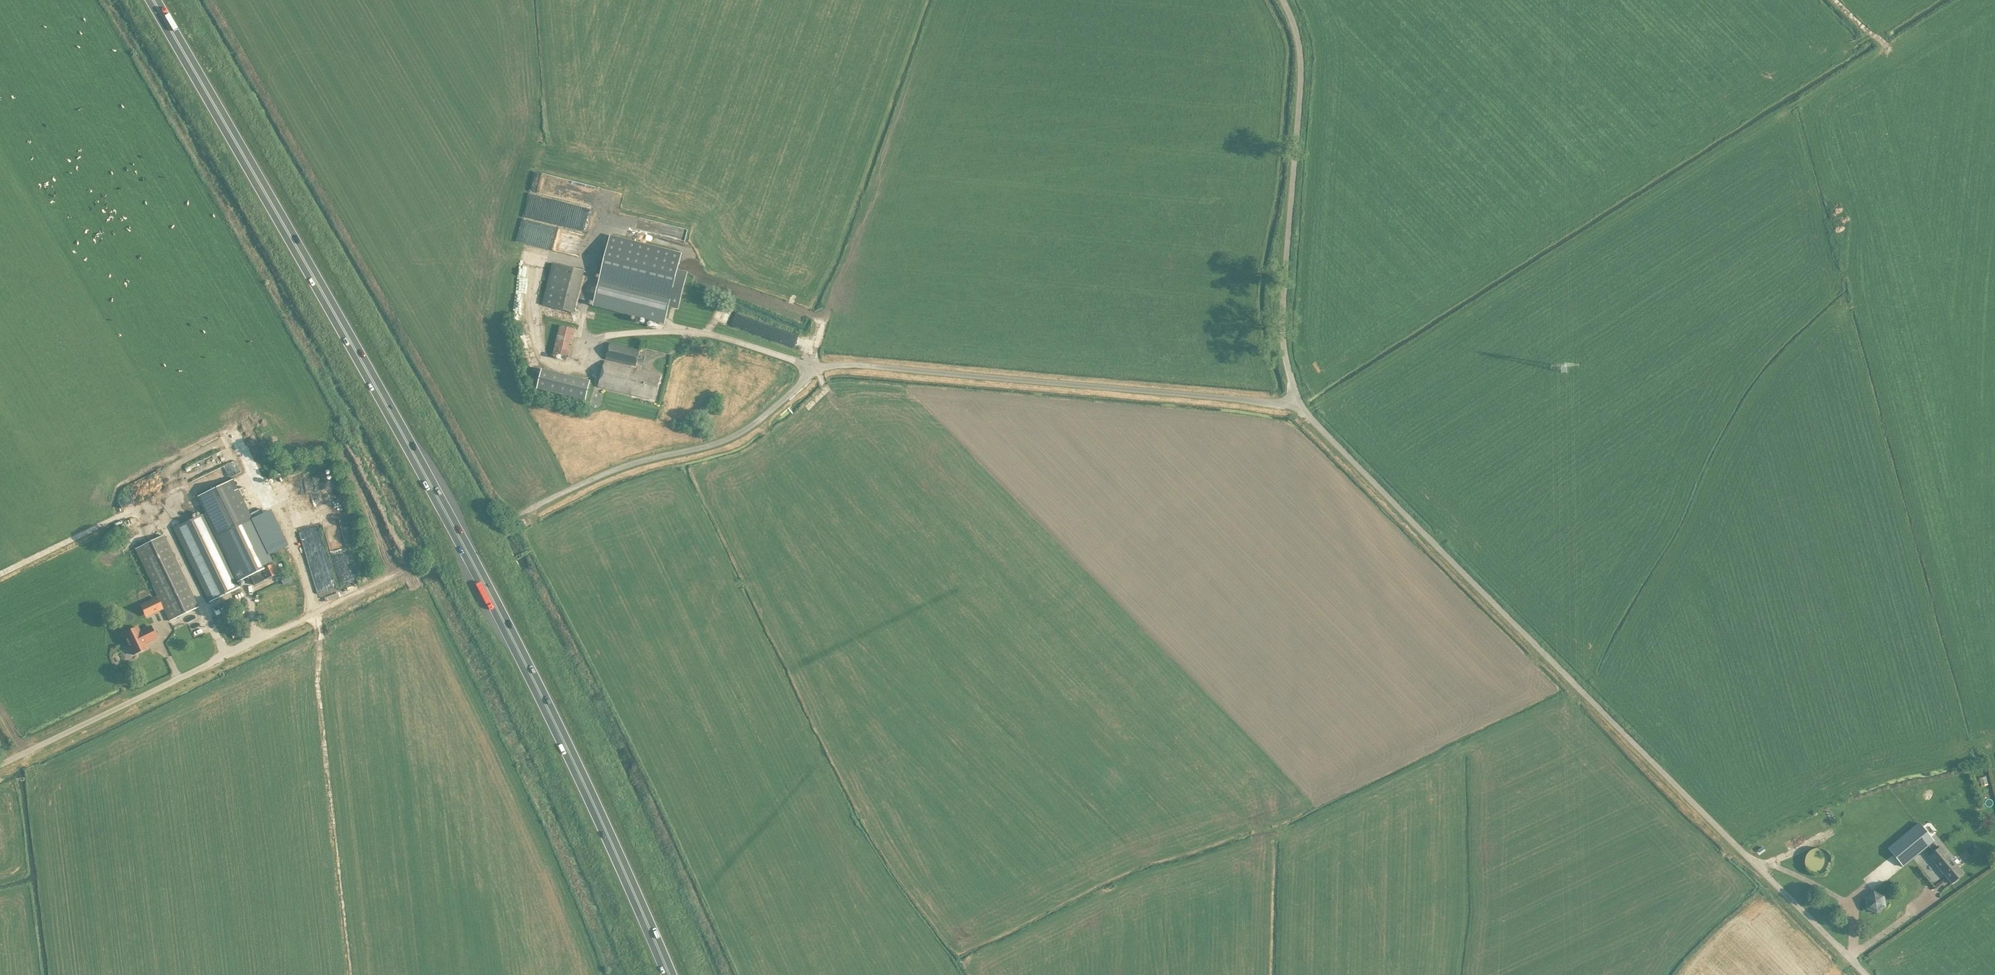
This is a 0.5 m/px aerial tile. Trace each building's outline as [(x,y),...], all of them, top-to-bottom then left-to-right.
[(533,211),(545,214),(548,200),(555,202),(556,194),(539,190),(537,202),(535,202),(533,211)] [(579,199),(574,220),(590,223),(591,218),(584,217),(585,210),(592,212),(594,203),(579,199)] [(520,231),(583,245),(587,227),(524,213),(520,231)] [(680,253),(635,242),(609,235),(592,304),(663,322),(667,305),(677,307),(686,271),(676,268),(680,253)] [(551,262),(541,303),(573,311),(583,270),(551,262)] [(727,324),(732,311),(717,305),(712,317),(727,324)] [(523,320),(533,316),(530,310),(520,314),(523,320)] [(559,324),(552,352),(568,356),(575,328),(559,324)] [(531,355),(539,353),(535,340),(536,339),(533,329),(524,332),(531,355)] [(609,341),(605,358),(634,365),(639,349),(609,341)] [(654,399),(660,374),(604,360),(598,385),(654,399)] [(589,379),(540,368),(536,387),(584,399),(589,379)] [(208,457),(186,462),(189,474),(211,468),(208,457)] [(325,461),(318,467),(330,481),(337,476),(325,461)] [(253,584),(277,572),(236,488),(235,488),(230,479),(195,496),(203,512),(236,580),(249,574),(253,584)] [(162,499),(179,494),(175,481),(158,486),(162,499)] [(208,600),(239,585),(236,580),(203,512),(172,527),(208,600)] [(330,524),(344,580),(356,577),(341,521),(330,524)] [(162,534),(134,547),(169,619),(197,606),(162,534)] [(139,603),(145,616),(162,608),(156,595),(139,603)] [(136,625),(122,632),(124,638),(122,639),(121,641),(123,645),(126,646),(128,645),(132,653),(146,646),(143,640),(146,639),(147,640),(155,636),(150,625),(138,630),(136,625)] [(1980,784),(1986,782),(1983,772),(1977,773),(1980,784)] [(1918,821),(1886,847),(1902,865),(1933,839),(1918,821)] [(1962,873),(1945,852),(1940,845),(1928,855),(1950,883),(1962,873)] [(1822,872),(1826,869),(1829,864),(1830,859),(1828,853),(1825,849),(1821,847),(1816,846),(1811,847),(1807,850),(1805,854),(1803,858),(1804,864),(1807,868),(1811,871),(1816,873),(1822,872)] [(1868,906),(1884,903),(1881,890),(1866,893),(1868,906)]
